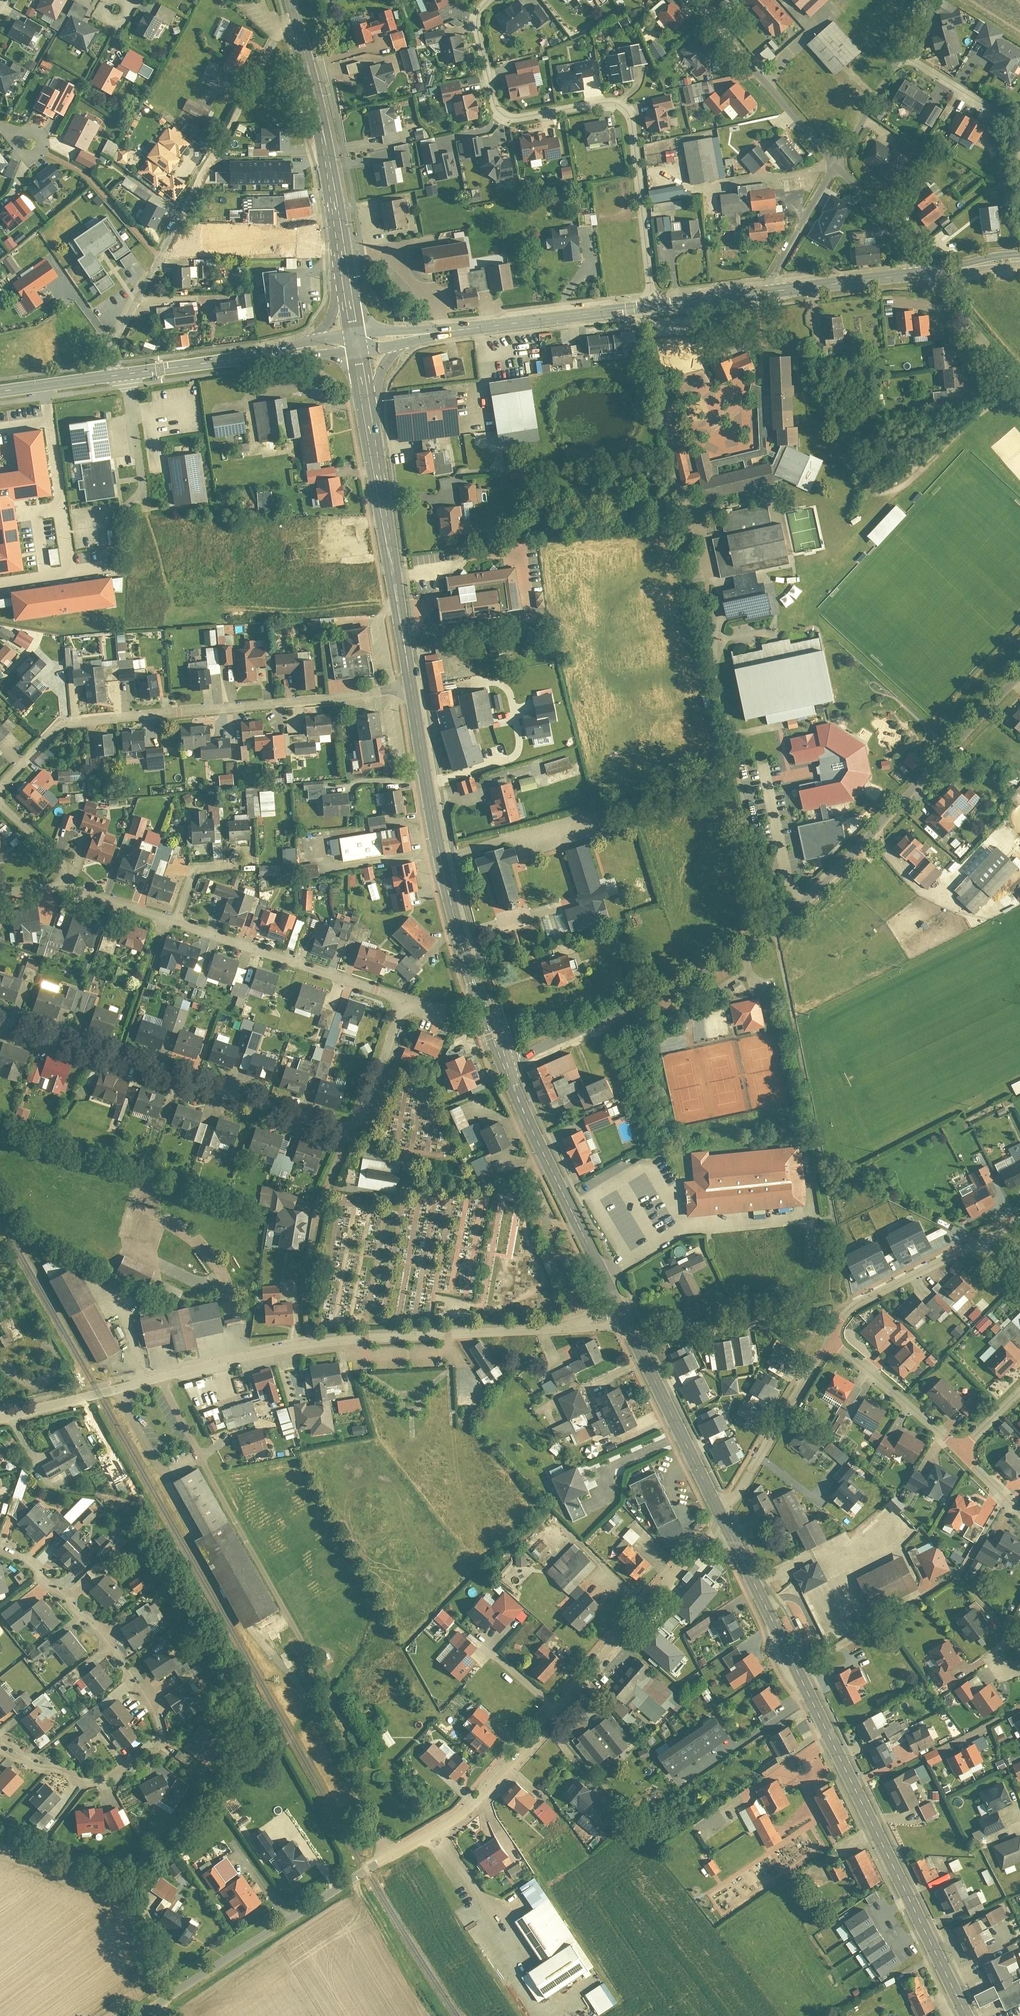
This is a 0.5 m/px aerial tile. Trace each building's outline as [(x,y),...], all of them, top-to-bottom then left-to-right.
[(36,13),(55,25),(69,0),(44,0),(36,13)] [(421,12),(437,5),(434,0),(416,0),(421,12)] [(668,26),(681,15),(668,0),(655,12),(668,26)] [(775,0),(744,0),(776,32),(792,17),(775,0)] [(577,13),(584,9),(579,2),(573,7),(577,13)] [(650,15),(656,10),(650,3),(644,8),(650,15)] [(516,22),(523,17),(513,5),(503,4),(488,17),(495,25),(499,22),(505,30),(509,27),(512,27),(516,25),(516,22)] [(528,4),(519,12),(531,26),(540,18),(528,4)] [(417,30),(432,23),(426,9),(411,16),(417,30)] [(389,10),(381,14),(388,32),(397,28),(389,10)] [(939,53),(958,49),(951,25),(961,23),(959,14),(941,19),(942,24),(933,27),(939,53)] [(170,27),(151,15),(139,34),(159,46),(170,27)] [(862,45),(833,16),(807,41),(835,71),(862,45)] [(35,48),(45,31),(21,18),(11,34),(35,48)] [(981,18),(970,36),(982,43),(976,52),(988,59),(983,69),(1007,83),(1019,61),(1019,47),(995,33),(998,28),(981,18)] [(86,50),(96,32),(71,19),(61,37),(86,50)] [(219,36),(237,43),(244,27),(226,19),(219,36)] [(356,24),(360,37),(373,33),(369,21),(356,24)] [(356,24),(341,29),(346,50),(362,45),(356,24)] [(419,45),(437,40),(433,29),(416,35),(419,45)] [(397,50),(409,45),(404,30),(391,35),(397,50)] [(696,33),(679,49),(693,65),(711,49),(696,33)] [(457,59),(451,37),(432,42),(438,64),(457,59)] [(655,60),(666,55),(659,40),(648,45),(655,60)] [(249,49),(231,41),(222,61),(239,70),(249,49)] [(622,45),(625,64),(637,62),(633,43),(622,45)] [(125,49),(119,60),(147,76),(153,65),(125,49)] [(407,65),(402,49),(392,52),(397,68),(407,65)] [(607,82),(627,79),(623,51),(602,55),(607,82)] [(504,97),(532,91),(528,70),(534,68),(531,53),(509,58),(512,69),(499,72),(504,97)] [(571,61),(574,73),(579,72),(590,70),(587,58),(571,61)] [(225,66),(210,59),(204,72),(219,79),(225,66)] [(0,60),(0,97),(8,101),(23,72),(0,60)] [(50,70),(53,64),(45,60),(42,66),(50,70)] [(705,67),(699,60),(690,69),(696,75),(705,67)] [(559,92),(582,88),(579,72),(574,73),(571,61),(556,64),(557,72),(556,72),(559,92)] [(337,76),(352,71),(350,63),(334,68),(337,76)] [(128,75),(108,65),(95,89),(115,100),(128,75)] [(368,67),(349,72),(356,99),(375,94),(371,79),(383,76),(381,67),(369,70),(368,67)] [(68,83),(47,70),(28,103),(49,115),(68,83)] [(923,92),(902,79),(891,96),(912,109),(923,92)] [(700,80),(678,85),(681,99),(703,94),(700,80)] [(756,103),(736,80),(714,99),(733,121),(756,103)] [(454,97),(451,84),(432,88),(435,101),(454,97)] [(713,115),(722,108),(710,93),(701,100),(713,115)] [(649,98),(651,108),(669,104),(667,94),(649,98)] [(205,106),(183,95),(177,106),(199,117),(205,106)] [(465,96),(444,101),(450,124),(471,119),(465,96)] [(387,103),(361,109),(367,134),(388,129),(384,115),(390,114),(387,103)] [(666,128),(661,106),(642,110),(647,132),(666,128)] [(965,115),(953,106),(941,123),(954,132),(965,115)] [(981,123),(966,113),(955,129),(970,139),(981,123)] [(102,127),(79,115),(65,140),(88,152),(102,127)] [(583,143),(604,140),(602,128),(601,123),(580,126),(583,143)] [(159,127),(150,138),(171,152),(179,141),(159,127)] [(609,127),(602,128),(604,140),(605,145),(612,144),(609,127)] [(541,128),(514,132),(517,155),(540,152),(541,157),(558,155),(555,132),(541,134),(541,128)] [(394,129),(376,133),(378,143),(396,138),(394,129)] [(288,138),(289,138),(289,130),(261,131),(261,150),(269,149),(269,151),(288,151),(288,138)] [(474,133),(457,134),(458,154),(473,153),(474,175),(490,174),(508,173),(507,150),(491,151),(491,145),(475,146),(474,133)] [(784,134),(768,147),(788,169),(803,156),(784,134)] [(455,172),(449,145),(438,147),(435,135),(414,140),(419,161),(426,159),(430,178),(455,172)] [(711,137),(683,143),(692,186),(719,181),(711,137)] [(917,148),(902,138),(893,151),(908,161),(917,148)] [(103,153),(115,158),(120,144),(108,140),(103,153)] [(147,141),(127,168),(163,196),(175,180),(161,169),(169,158),(147,141)] [(891,152),(877,142),(864,161),(878,171),(877,172),(893,183),(908,161),(893,151),(893,150),(891,152)] [(774,163),(779,159),(769,148),(765,151),(758,143),(748,152),(761,167),(770,159),(774,163)] [(115,159),(126,165),(131,155),(120,149),(115,159)] [(404,150),(393,152),(394,159),(390,160),(392,168),(407,165),(404,150)] [(101,164),(82,152),(77,161),(96,172),(101,164)] [(390,160),(371,164),(376,187),(395,183),(392,168),(390,160)] [(289,183),(289,163),(230,164),(230,173),(225,173),(225,184),(289,183)] [(564,178),(574,178),(573,167),(563,168),(564,178)] [(35,187),(27,193),(41,212),(60,198),(51,185),(61,178),(53,168),(32,183),(35,187)] [(926,187),(932,182),(927,176),(921,181),(926,187)] [(120,183),(135,193),(139,188),(124,177),(120,183)] [(737,193),(721,194),(723,211),(766,206),(766,214),(778,212),(775,188),(748,190),(747,183),(737,184),(737,193)] [(687,184),(652,191),(655,203),(690,197),(687,184)] [(428,186),(428,196),(439,195),(438,185),(428,186)] [(943,197),(933,185),(918,196),(928,209),(943,197)] [(381,225),(402,220),(398,202),(403,201),(401,190),(375,196),(381,225)] [(834,194),(812,238),(837,251),(846,233),(843,232),(856,205),(834,194)] [(310,216),(307,199),(284,202),(284,197),(247,198),(247,200),(243,201),(243,224),(273,223),(273,214),(286,214),(287,220),(310,216)] [(949,213),(939,200),(922,213),(932,226),(949,213)] [(0,219),(0,226),(11,239),(35,220),(20,202),(0,219)] [(163,211),(147,203),(139,222),(155,229),(163,211)] [(658,205),(651,205),(651,213),(659,213),(658,205)] [(997,207),(979,209),(983,236),(1000,233),(997,207)] [(788,230),(786,212),(763,214),(764,216),(749,217),(751,244),(770,242),(769,232),(788,230)] [(587,215),(573,217),(576,233),(589,231),(587,215)] [(588,215),(588,225),(599,224),(598,215),(588,215)] [(951,215),(945,220),(950,225),(955,219),(951,215)] [(669,216),(660,218),(662,231),(671,230),(669,216)] [(78,259),(77,260),(100,295),(114,285),(95,258),(108,249),(115,261),(129,251),(106,218),(68,244),(78,259)] [(683,232),(670,233),(671,250),(700,247),(697,220),(682,222),(683,232)] [(954,235),(960,230),(955,223),(948,229),(954,235)] [(292,232),(295,250),(321,245),(318,227),(292,232)] [(868,229),(858,230),(861,265),(886,263),(884,244),(870,245),(868,229)] [(574,231),(544,237),(547,255),(558,253),(561,270),(576,267),(573,251),(577,250),(574,231)] [(466,237),(418,245),(423,272),(471,264),(466,237)] [(124,269),(136,261),(131,253),(119,261),(124,269)] [(5,260),(12,275),(21,271),(14,256),(5,260)] [(510,286),(506,262),(461,269),(464,284),(447,286),(450,306),(474,302),(472,285),(487,283),(488,290),(510,286)] [(60,279),(48,263),(15,286),(25,300),(21,304),(29,315),(44,304),(38,294),(60,279)] [(302,265),(259,269),(264,320),(308,315),(302,265)] [(202,275),(189,276),(190,290),(203,289),(202,275)] [(181,278),(164,279),(165,300),(181,299),(181,278)] [(233,304),(234,316),(255,314),(253,301),(233,304)] [(913,308),(898,310),(900,331),(915,330),(915,337),(931,335),(930,314),(914,316),(913,308)] [(234,310),(206,314),(209,333),(236,329),(234,310)] [(841,315),(822,318),(826,344),(844,342),(841,315)] [(146,327),(163,325),(163,318),(145,320),(146,327)] [(185,338),(183,318),(163,320),(166,340),(185,338)] [(586,337),(589,361),(635,355),(632,331),(586,337)] [(568,343),(548,345),(551,363),(571,360),(568,343)] [(955,364),(953,344),(933,346),(935,367),(955,364)] [(437,351),(418,355),(422,375),(439,373),(440,378),(447,376),(445,362),(439,363),(437,351)] [(581,351),(574,352),(575,365),(583,364),(581,351)] [(754,370),(747,353),(712,368),(719,385),(754,370)] [(444,358),(447,376),(461,374),(458,356),(444,358)] [(796,449),(796,444),(798,443),(796,428),(792,428),(790,357),(771,358),(772,388),(764,388),(764,396),(772,396),(774,430),(765,430),(766,438),(778,438),(778,446),(780,447),(771,466),(770,464),(753,468),(751,460),(742,462),(744,469),(719,476),(717,468),(710,469),(707,453),(694,456),(704,501),(775,483),(776,481),(782,480),(809,492),(824,461),(796,449)] [(965,386),(963,364),(942,366),(945,388),(965,386)] [(536,390),(493,396),(499,438),(542,432),(536,390)] [(458,395),(396,403),(400,436),(463,428),(458,395)] [(284,396),(251,401),(257,444),(299,438),(295,409),(286,411),(284,396)] [(323,404),(295,409),(299,438),(304,466),(332,462),(323,404)] [(247,405),(217,411),(222,433),(251,427),(247,405)] [(108,420),(71,425),(76,465),(84,464),(89,502),(119,498),(108,420)] [(25,573),(15,500),(51,495),(43,430),(14,434),(19,472),(0,474),(0,576),(25,573)] [(409,455),(412,479),(451,474),(450,463),(443,464),(442,451),(434,452),(432,438),(417,440),(419,453),(409,455)] [(246,442),(233,445),(234,453),(248,451),(246,442)] [(205,455),(172,461),(180,509),(213,504),(205,455)] [(340,480),(320,481),(321,491),(317,491),(318,501),(322,501),(323,510),(342,508),(340,480)] [(259,492),(260,510),(275,509),(274,492),(259,492)] [(450,499),(428,501),(429,528),(460,526),(459,513),(451,514),(450,499)] [(482,499),(465,500),(466,515),(483,515),(482,499)] [(770,506),(721,516),(726,537),(713,540),(721,578),(742,573),(741,567),(791,556),(784,523),(774,525),(770,506)] [(901,517),(890,507),(861,539),(872,548),(901,517)] [(362,550),(358,531),(329,536),(330,546),(343,544),(345,553),(362,550)] [(53,566),(62,564),(59,548),(50,550),(53,566)] [(430,605),(433,622),(460,616),(464,619),(468,614),(517,607),(510,564),(460,569),(456,564),(453,570),(438,571),(440,592),(435,592),(437,604),(430,605)] [(737,591),(722,594),(727,618),(747,614),(748,619),(772,614),(767,594),(766,594),(764,585),(757,587),(754,575),(734,579),(737,591)] [(111,578),(11,593),(15,620),(115,605),(111,578)] [(537,592),(538,610),(547,609),(546,591),(537,592)] [(374,661),(366,619),(344,623),(345,628),(326,631),(335,676),(362,671),(361,663),(374,661)] [(29,635),(16,627),(10,637),(23,645),(29,635)] [(762,651),(731,657),(745,720),(765,716),(767,725),(816,715),(814,705),(833,701),(820,638),(790,645),(789,640),(760,646),(762,651)] [(223,641),(211,642),(212,661),(225,660),(223,641)] [(1,662),(11,651),(0,642),(0,662),(1,662)] [(264,645),(234,649),(238,685),(254,684),(252,666),(266,664),(264,645)] [(42,663),(29,649),(10,668),(16,675),(3,688),(21,706),(38,688),(27,678),(42,663)] [(298,653),(274,655),(276,676),(294,674),(296,691),(316,689),(313,658),(298,659),(298,653)] [(453,771),(482,763),(477,745),(470,748),(465,730),(460,706),(452,708),(450,691),(443,692),(439,673),(443,672),(441,661),(437,662),(436,655),(425,657),(431,694),(429,695),(432,712),(436,711),(443,732),(442,732),(453,771)] [(99,664),(67,667),(69,683),(79,682),(81,701),(102,699),(99,664)] [(130,664),(114,666),(116,678),(133,676),(136,694),(147,693),(144,666),(130,667),(130,664)] [(203,665),(183,667),(186,688),(206,685),(203,665)] [(485,691),(458,696),(460,706),(465,730),(492,725),(485,691)] [(503,691),(495,693),(498,710),(506,709),(503,691)] [(1001,716),(1015,731),(1019,726),(1019,696),(1001,716)] [(555,720),(552,702),(534,706),(536,716),(523,718),(527,737),(533,736),(533,739),(543,737),(543,734),(549,733),(547,722),(555,720)] [(309,739),(327,737),(324,708),(299,711),(302,738),(291,740),(292,751),(310,749),(309,739)] [(380,710),(357,713),(361,741),(384,738),(380,710)] [(262,720),(240,722),(242,742),(252,741),(253,751),(259,750),(260,762),(284,760),(281,733),(264,735),(262,720)] [(226,755),(225,733),(208,735),(207,722),(177,724),(178,745),(196,744),(196,757),(226,755)] [(822,734),(792,740),(798,767),(819,763),(825,788),(802,792),(808,813),(824,810),(826,819),(802,826),(809,859),(828,855),(848,834),(844,816),(831,818),(830,809),(857,803),(875,775),(868,746),(834,724),(818,728),(822,734)] [(159,765),(157,743),(141,744),(140,725),(118,727),(120,748),(137,746),(139,767),(159,765)] [(109,729),(89,731),(90,753),(111,752),(109,729)] [(351,779),(360,778),(358,768),(388,764),(384,738),(361,741),(357,741),(360,761),(349,763),(351,779)] [(239,759),(250,759),(249,746),(238,746),(239,759)] [(43,767),(52,758),(46,751),(37,760),(43,767)] [(546,764),(550,776),(575,768),(571,756),(546,764)] [(884,761),(885,769),(893,767),(891,760),(884,761)] [(33,787),(46,774),(39,766),(12,794),(31,813),(45,799),(33,787)] [(80,767),(54,768),(55,780),(80,779),(80,767)] [(229,771),(214,772),(214,784),(230,783),(229,771)] [(523,790),(539,789),(538,777),(522,778),(523,790)] [(967,802),(947,781),(916,812),(936,832),(967,802)] [(475,782),(460,787),(464,798),(478,792),(475,782)] [(317,795),(324,794),(324,786),(308,787),(309,801),(317,801),(317,795)] [(510,787),(491,791),(495,811),(489,812),(492,826),(517,821),(510,787)] [(277,792),(263,792),(265,823),(279,822),(277,792)] [(352,792),(324,794),(327,816),(355,814),(352,792)] [(403,792),(383,794),(385,806),(380,807),(381,818),(406,815),(403,792)] [(204,806),(185,808),(188,839),(212,836),(210,815),(205,815),(204,806)] [(69,812),(60,809),(55,824),(64,827),(69,812)] [(109,818),(85,810),(78,832),(91,836),(84,857),(108,864),(117,837),(105,833),(109,818)] [(143,815),(130,812),(126,830),(139,833),(143,815)] [(257,819),(236,821),(237,840),(259,838),(257,819)] [(370,821),(372,835),(387,833),(385,819),(370,821)] [(914,839),(903,828),(887,843),(898,855),(914,839)] [(1002,829),(994,837),(998,841),(1006,833),(1002,829)] [(415,854),(411,830),(381,834),(338,841),(341,866),(385,859),(415,854)] [(591,843),(570,850),(588,905),(571,910),(578,931),(615,919),(608,898),(615,896),(610,882),(605,884),(591,843)] [(1013,865),(990,844),(947,890),(971,911),(1013,865)] [(481,877),(493,873),(504,908),(511,906),(513,912),(519,911),(517,904),(523,902),(512,869),(525,865),(519,849),(509,852),(508,849),(488,856),(489,859),(477,863),(481,877)] [(296,851),(284,851),(284,865),(297,865),(296,851)] [(938,873),(919,853),(904,867),(923,887),(938,873)] [(143,861),(119,854),(114,873),(137,880),(143,861)] [(320,862),(304,864),(306,881),(323,880),(320,862)] [(418,866),(396,869),(398,879),(394,880),(395,888),(399,888),(401,897),(411,895),(422,894),(418,866)] [(282,868),(262,870),(262,879),(283,877),(282,868)] [(175,878),(151,869),(143,890),(167,899),(175,878)] [(374,869),(363,872),(365,884),(377,881),(374,869)] [(233,885),(239,887),(241,878),(235,877),(233,885)] [(234,888),(213,880),(209,890),(230,898),(234,888)] [(239,924),(250,895),(233,889),(229,900),(223,898),(216,916),(239,924)] [(314,893),(302,893),(303,911),(314,911),(314,893)] [(414,914),(411,895),(401,897),(394,898),(397,917),(414,914)] [(290,913),(279,909),(274,921),(266,918),(269,911),(261,907),(255,923),(263,927),(261,933),(279,940),(290,913)] [(38,910),(10,912),(11,933),(15,933),(16,944),(30,944),(29,931),(39,931),(38,910)] [(94,954),(104,925),(92,921),(89,931),(73,926),(69,939),(67,944),(71,945),(68,955),(79,959),(82,949),(94,954)] [(441,947),(413,921),(397,939),(424,965),(441,947)] [(307,950),(331,958),(338,935),(351,940),(355,927),(341,922),(339,930),(316,922),(307,950)] [(373,932),(355,927),(351,940),(369,945),(373,932)] [(50,954),(57,935),(46,931),(39,950),(50,954)] [(142,936),(126,931),(120,950),(140,956),(143,945),(140,944),(142,936)] [(69,939),(57,935),(52,949),(68,955),(71,945),(67,944),(69,939)] [(289,948),(295,950),(298,943),(292,940),(289,948)] [(196,954),(164,943),(159,958),(162,959),(157,975),(166,978),(171,964),(190,971),(196,954)] [(112,947),(104,945),(100,957),(113,961),(115,953),(110,952),(112,947)] [(403,963),(362,950),(357,967),(365,970),(364,974),(383,979),(386,968),(397,970),(403,963)] [(575,955),(545,964),(554,991),(583,981),(575,955)] [(232,964),(211,958),(206,972),(216,975),(214,981),(226,985),(232,964)] [(403,963),(397,970),(413,986),(425,973),(408,958),(403,963)] [(26,965),(21,981),(33,985),(38,969),(26,965)] [(279,978),(255,970),(249,988),(273,996),(279,978)] [(192,990),(197,974),(188,971),(183,987),(192,990)] [(207,977),(197,974),(192,990),(202,993),(207,977)] [(0,975),(0,999),(14,1003),(21,981),(0,975)] [(232,1000),(238,984),(230,981),(225,998),(232,1000)] [(163,987),(152,983),(149,991),(161,994),(163,987)] [(244,986),(238,984),(232,1000),(239,1002),(244,986)] [(318,994),(294,986),(287,1005),(311,1014),(318,994)] [(84,991),(70,987),(65,1005),(78,1009),(84,991)] [(64,997),(40,990),(34,1010),(58,1017),(64,997)] [(98,995),(84,991),(79,1006),(94,1010),(98,995)] [(356,1005),(339,999),(334,1012),(342,1014),(339,1023),(349,1026),(356,1005)] [(763,1000),(732,1005),(735,1027),(745,1025),(746,1033),(769,1029),(763,1000)] [(321,1032),(328,1011),(317,1007),(310,1029),(321,1032)] [(120,1016),(98,1009),(92,1028),(114,1035),(120,1016)] [(176,1027),(179,1013),(167,1010),(163,1023),(176,1027)] [(336,1013),(328,1011),(321,1032),(329,1034),(336,1013)] [(186,1015),(179,1013),(176,1027),(182,1029),(186,1015)] [(169,1027),(143,1018),(136,1038),(162,1047),(169,1027)] [(246,1028),(240,1045),(248,1047),(254,1030),(246,1028)] [(182,1029),(175,1047),(199,1056),(206,1038),(182,1029)] [(262,1033),(254,1030),(248,1047),(257,1050),(262,1033)] [(424,1031),(418,1046),(441,1055),(447,1040),(440,1037),(441,1034),(432,1030),(431,1034),(424,1031)] [(240,1045),(217,1038),(211,1057),(234,1064),(240,1045)] [(3,1044),(0,1055),(0,1065),(5,1067),(2,1077),(19,1082),(28,1052),(3,1044)] [(406,1050),(403,1060),(413,1062),(414,1058),(419,1059),(420,1053),(406,1050)] [(279,1059),(254,1051),(248,1070),(273,1078),(279,1059)] [(584,1084),(569,1054),(528,1073),(544,1107),(564,1098),(567,1105),(581,1099),(587,1111),(616,1098),(605,1075),(584,1084)] [(283,1084),(306,1091),(312,1072),(309,1071),(313,1057),(305,1055),(301,1069),(289,1066),(283,1084)] [(325,1058),(314,1055),(313,1057),(309,1071),(312,1072),(319,1075),(325,1058)] [(464,1057),(446,1064),(448,1069),(445,1070),(453,1091),(456,1089),(459,1095),(476,1088),(474,1082),(479,1080),(471,1060),(466,1062),(464,1057)] [(72,1065),(49,1058),(40,1087),(63,1094),(72,1065)] [(331,1060),(325,1058),(319,1075),(326,1077),(331,1060)] [(42,1081),(46,1066),(34,1063),(29,1077),(42,1081)] [(130,1081),(102,1071),(94,1095),(122,1104),(125,1096),(130,1081)] [(347,1084),(324,1078),(319,1099),(342,1105),(347,1084)] [(167,1095),(142,1087),(136,1107),(160,1115),(167,1095)] [(127,1115),(132,1099),(125,1096),(122,1104),(120,1112),(127,1115)] [(205,1110),(181,1103),(175,1123),(191,1128),(189,1136),(197,1138),(205,1110)] [(465,1104),(446,1112),(455,1133),(459,1131),(470,1158),(465,1160),(474,1182),(488,1176),(480,1157),(506,1146),(494,1119),(475,1128),(465,1104)] [(592,1132),(617,1122),(615,1115),(621,1113),(618,1105),(586,1117),(592,1132)] [(169,1118),(152,1113),(148,1125),(165,1131),(169,1118)] [(244,1123),(223,1116),(220,1128),(215,1144),(222,1146),(224,1139),(238,1143),(244,1123)] [(205,1141),(210,1125),(201,1123),(197,1138),(205,1141)] [(220,1128),(210,1125),(205,1141),(215,1144),(220,1128)] [(259,1129),(255,1147),(281,1153),(285,1134),(259,1129)] [(580,1129),(561,1137),(579,1177),(597,1169),(580,1129)] [(305,1138),(298,1159),(322,1167),(329,1145),(305,1138)] [(679,1180),(682,1214),(809,1205),(805,1143),(684,1152),(686,1179),(679,1180)] [(295,1155),(286,1153),(283,1169),(291,1171),(295,1155)] [(1017,1156),(994,1167),(1003,1186),(1019,1178),(1019,1163),(1017,1156)] [(284,1159),(276,1158),(272,1174),(281,1176),(284,1159)] [(400,1164),(362,1158),(359,1171),(347,1169),(345,1182),(357,1184),(356,1187),(395,1193),(400,1164)] [(995,1183),(987,1168),(976,1174),(983,1188),(963,1199),(973,1219),(998,1206),(988,1187),(995,1183)] [(297,1196),(279,1190),(275,1202),(293,1208),(297,1196)] [(304,1250),(309,1213),(277,1209),(274,1226),(284,1227),(282,1247),(304,1250)] [(918,1223),(887,1238),(899,1261),(930,1246),(918,1223)] [(888,1267),(877,1244),(846,1259),(858,1282),(888,1267)] [(149,1268),(119,1252),(111,1269),(140,1285),(149,1268)] [(703,1270),(697,1257),(660,1273),(666,1286),(675,1282),(685,1305),(700,1299),(689,1276),(703,1270)] [(93,1361),(117,1347),(90,1301),(94,1298),(72,1261),(44,1277),(93,1361)] [(300,1263),(283,1261),(281,1279),(298,1281),(300,1263)] [(962,1287),(948,1269),(934,1280),(948,1298),(962,1287)] [(282,1284),(262,1285),(263,1299),(269,1299),(269,1322),(291,1321),(291,1303),(282,1303),(282,1284)] [(910,1287),(890,1305),(906,1322),(925,1304),(910,1287)] [(172,1311),(144,1317),(150,1348),(178,1342),(180,1351),(202,1347),(200,1337),(228,1331),(221,1301),(194,1307),(172,1311)] [(885,1333),(889,1337),(901,1327),(893,1319),(889,1322),(877,1309),(855,1328),(871,1346),(885,1333)] [(978,1314),(969,1322),(975,1329),(984,1320),(978,1314)] [(960,1325),(954,1333),(960,1338),(966,1330),(960,1325)] [(921,1350),(901,1327),(889,1337),(895,1344),(881,1356),(895,1372),(921,1350)] [(599,1358),(587,1332),(567,1341),(574,1356),(543,1371),(546,1375),(532,1382),(535,1389),(599,1358)] [(0,1338),(0,1343),(5,1352),(11,1348),(5,1335),(0,1338)] [(476,1336),(462,1345),(483,1381),(498,1371),(476,1336)] [(749,1337),(732,1339),(736,1366),(752,1364),(749,1337)] [(731,1339),(714,1342),(718,1372),(735,1370),(731,1339)] [(997,1340),(979,1358),(994,1374),(1013,1357),(997,1340)] [(799,1351),(785,1343),(781,1351),(775,1347),(768,1360),(771,1363),(786,1371),(790,1374),(798,1360),(794,1358),(799,1351)] [(684,1348),(670,1354),(674,1362),(668,1365),(674,1378),(678,1376),(694,1369),(698,1367),(692,1353),(687,1355),(684,1348)] [(934,1354),(927,1360),(934,1367),(941,1361),(934,1354)] [(346,1363),(310,1366),(312,1388),(322,1387),(323,1401),(335,1400),(334,1384),(347,1382),(346,1363)] [(766,1371),(781,1380),(786,1371),(771,1363),(766,1371)] [(270,1369),(251,1374),(257,1396),(264,1394),(268,1407),(279,1403),(270,1369)] [(683,1386),(698,1379),(694,1369),(678,1376),(683,1386)] [(847,1382),(830,1370),(817,1389),(833,1400),(840,1391),(847,1382)] [(938,1374),(920,1391),(941,1414),(959,1397),(938,1374)] [(780,1382),(766,1375),(762,1382),(756,1379),(749,1392),(752,1394),(767,1403),(771,1405),(779,1392),(775,1390),(780,1382)] [(683,1386),(680,1387),(686,1401),(693,1398),(696,1406),(709,1400),(705,1392),(709,1390),(703,1376),(698,1379),(683,1386)] [(736,1378),(721,1380),(723,1396),(738,1394),(736,1378)] [(618,1382),(590,1395),(607,1431),(636,1418),(618,1382)] [(967,1390),(959,1397),(964,1402),(971,1395),(967,1390)] [(578,1391),(560,1400),(569,1421),(583,1414),(588,1412),(578,1391)] [(849,1396),(840,1391),(825,1415),(834,1420),(838,1414),(849,1396)] [(747,1403),(762,1412),(767,1403),(752,1394),(747,1403)] [(879,1408),(859,1395),(845,1419),(865,1431),(879,1408)] [(251,1399),(221,1408),(226,1426),(256,1418),(251,1399)] [(363,1399),(345,1399),(346,1412),(363,1411),(363,1399)] [(327,1430),(339,1430),(337,1400),(322,1401),(323,1406),(304,1407),(306,1428),(327,1427),(327,1430)] [(747,1403),(744,1402),(737,1415),(742,1418),(738,1425),(750,1432),(755,1425),(759,1427),(767,1415),(762,1412),(747,1403)] [(594,1423),(601,1420),(595,1406),(591,1408),(594,1415),(591,1416),(594,1423)] [(279,1410),(287,1439),(297,1436),(289,1407),(279,1410)] [(714,1409),(700,1415),(704,1423),(698,1426),(705,1440),(708,1438),(724,1431),(728,1428),(722,1414),(718,1416),(714,1409)] [(1009,1421),(1019,1432),(1019,1411),(1009,1421)] [(589,1426),(583,1414),(569,1421),(552,1429),(557,1441),(589,1426)] [(835,1434),(845,1419),(838,1414),(828,1430),(835,1434)] [(354,1426),(355,1435),(369,1433),(368,1424),(354,1426)] [(73,1425),(57,1436),(66,1449),(52,1458),(64,1476),(76,1468),(82,1477),(99,1465),(73,1425)] [(257,1428),(233,1437),(239,1455),(264,1446),(257,1428)] [(919,1440),(898,1428),(886,1447),(907,1460),(919,1440)] [(803,1429),(788,1449),(808,1465),(823,1445),(803,1429)] [(713,1447),(728,1440),(724,1431),(708,1438),(713,1447)] [(882,1453),(892,1437),(880,1431),(871,1447),(882,1453)] [(0,1444),(0,1445),(7,1454),(17,1446),(10,1436),(0,1444)] [(713,1447),(710,1448),(717,1463),(723,1460),(726,1467),(739,1461),(735,1453),(740,1451),(733,1438),(728,1440),(713,1447)] [(558,1441),(551,1449),(559,1456),(566,1448),(558,1441)] [(843,1465),(850,1457),(834,1442),(827,1449),(843,1465)] [(989,1459),(1007,1479),(1017,1470),(1019,1473),(1019,1459),(1005,1444),(989,1459)] [(589,1446),(587,1455),(598,1458),(600,1448),(589,1446)] [(952,1472),(927,1459),(920,1473),(910,1467),(904,1479),(916,1485),(914,1489),(930,1497),(933,1491),(940,1495),(952,1472)] [(578,1501),(592,1495),(576,1462),(557,1472),(565,1487),(553,1493),(565,1518),(582,1509),(578,1501)] [(63,1475),(56,1464),(43,1472),(51,1483),(63,1475)] [(650,1469),(622,1482),(631,1501),(638,1497),(651,1525),(672,1515),(650,1469)] [(122,1495),(131,1491),(126,1481),(117,1485),(122,1495)] [(789,1482),(769,1492),(795,1546),(815,1536),(789,1482)] [(875,1499),(863,1483),(842,1499),(855,1515),(875,1499)] [(762,1489),(744,1497),(755,1521),(773,1513),(762,1489)] [(975,1501),(952,1490),(937,1521),(948,1527),(953,1517),(964,1522),(975,1501)] [(889,1505),(900,1515),(909,1506),(898,1496),(889,1505)] [(81,1517),(90,1525),(98,1514),(89,1507),(81,1517)] [(48,1528),(28,1509),(13,1526),(33,1545),(48,1528)] [(57,1535),(66,1526),(55,1514),(45,1523),(57,1535)] [(79,1540),(66,1526),(57,1535),(70,1549),(79,1540)] [(991,1541),(981,1535),(971,1552),(988,1562),(993,1554),(1006,1562),(1019,1541),(998,1529),(991,1541)] [(62,1541),(48,1553),(64,1569),(77,1557),(62,1541)] [(563,1592),(590,1564),(567,1541),(539,1569),(563,1592)] [(644,1563),(623,1542),(612,1553),(622,1563),(618,1567),(628,1578),(644,1563)] [(947,1570),(937,1548),(920,1557),(930,1578),(947,1570)] [(518,1554),(518,1565),(528,1565),(528,1554),(518,1554)] [(891,1557),(855,1575),(871,1606),(906,1589),(891,1557)] [(79,1573),(90,1582),(101,1570),(90,1561),(79,1573)] [(817,1566),(795,1577),(804,1595),(826,1584),(817,1566)] [(17,1576),(21,1583),(28,1578),(24,1572),(17,1576)] [(716,1584),(705,1574),(671,1614),(682,1623),(686,1618),(690,1621),(715,1593),(711,1589),(716,1584)] [(96,1576),(83,1592),(102,1607),(115,1591),(96,1576)] [(139,1592),(147,1585),(139,1577),(131,1584),(139,1592)] [(596,1606),(578,1588),(556,1611),(574,1629),(596,1606)] [(827,1589),(808,1598),(820,1624),(839,1615),(827,1589)] [(490,1606),(482,1597),(466,1614),(484,1631),(490,1625),(500,1634),(523,1609),(504,1591),(490,1606)] [(55,1621),(34,1599),(20,1611),(41,1634),(55,1621)] [(150,1619),(141,1604),(132,1610),(141,1625),(150,1619)] [(855,1604),(847,1608),(853,1619),(861,1615),(855,1604)] [(16,1631),(26,1621),(13,1608),(3,1618),(16,1631)] [(727,1609),(710,1619),(722,1640),(739,1630),(727,1609)] [(450,1618),(443,1610),(433,1620),(441,1627),(450,1618)] [(987,1630),(972,1610),(956,1622),(971,1642),(987,1630)] [(115,1627),(126,1646),(146,1634),(135,1615),(115,1627)] [(702,1615),(687,1624),(691,1631),(706,1622),(702,1615)] [(986,1623),(985,1623),(992,1631),(985,1638),(990,1643),(998,1636),(986,1623)] [(548,1642),(556,1633),(546,1624),(538,1633),(548,1642)] [(453,1677),(469,1659),(461,1652),(470,1642),(451,1625),(442,1636),(449,1642),(433,1659),(453,1677)] [(671,1635),(660,1626),(643,1645),(675,1674),(685,1664),(679,1659),(683,1655),(666,1640),(671,1635)] [(80,1651),(62,1631),(48,1644),(66,1663),(80,1651)] [(538,1678),(558,1658),(538,1637),(528,1647),(537,1656),(526,1666),(538,1678)] [(961,1665),(946,1641),(928,1652),(937,1667),(928,1672),(938,1689),(950,1682),(946,1674),(961,1665)] [(748,1647),(737,1654),(731,1645),(716,1654),(722,1664),(727,1661),(730,1666),(719,1673),(727,1686),(760,1666),(748,1647)] [(151,1650),(139,1658),(149,1675),(166,1664),(170,1662),(161,1647),(152,1653),(151,1650)] [(171,1673),(184,1664),(179,1656),(170,1662),(166,1664),(171,1673)] [(628,1656),(599,1689),(606,1696),(609,1692),(616,1699),(620,1695),(652,1724),(667,1708),(674,1715),(682,1705),(628,1656)] [(91,1662),(78,1673),(93,1691),(107,1680),(91,1662)] [(78,1671),(72,1663),(62,1672),(68,1680),(78,1671)] [(184,1664),(171,1673),(176,1680),(189,1672),(184,1664)] [(841,1668),(825,1676),(838,1702),(852,1695),(847,1685),(859,1679),(853,1667),(843,1672),(841,1668)] [(181,1677),(159,1692),(168,1707),(178,1701),(184,1709),(197,1701),(181,1677)] [(996,1701),(981,1678),(968,1687),(962,1678),(948,1687),(957,1701),(964,1696),(976,1714),(996,1701)] [(763,1683),(745,1696),(756,1712),(774,1699),(763,1683)] [(12,1704),(0,1686),(0,1713),(12,1704)] [(29,1699),(41,1712),(50,1704),(38,1691),(29,1699)] [(112,1694),(97,1706),(111,1724),(126,1712),(112,1694)] [(10,1707),(14,1711),(27,1701),(23,1696),(10,1707)] [(32,1704),(19,1716),(35,1735),(48,1724),(32,1704)] [(475,1752),(492,1733),(477,1720),(482,1714),(471,1705),(460,1717),(465,1722),(455,1734),(475,1752)] [(768,1713),(764,1707),(753,1716),(756,1721),(768,1713)] [(605,1711),(567,1740),(588,1768),(626,1738),(605,1711)] [(877,1712),(852,1725),(861,1742),(874,1736),(871,1730),(883,1724),(877,1712)] [(1014,1733),(1019,1731),(1019,1713),(1007,1719),(1014,1733)] [(82,1719),(92,1731),(98,1726),(88,1714),(82,1719)] [(106,1728),(118,1742),(130,1732),(119,1718),(106,1728)] [(733,1739),(720,1718),(672,1748),(669,1743),(658,1749),(675,1776),(733,1739)] [(85,1723),(64,1740),(77,1757),(90,1746),(84,1738),(92,1731),(85,1723)] [(217,1739),(193,1723),(177,1746),(189,1754),(193,1749),(204,1757),(217,1739)] [(783,1725),(765,1736),(776,1754),(794,1743),(783,1725)] [(900,1726),(882,1734),(885,1741),(903,1732),(900,1726)] [(926,1728),(907,1738),(914,1753),(934,1744),(926,1728)] [(449,1778),(463,1763),(438,1739),(433,1744),(427,1738),(413,1753),(426,1765),(430,1761),(449,1778)] [(969,1740),(956,1746),(965,1766),(978,1760),(969,1740)] [(888,1743),(870,1751),(879,1770),(897,1762),(888,1743)] [(185,1754),(171,1746),(167,1753),(180,1762),(185,1754)] [(956,1746),(942,1753),(951,1772),(965,1766),(956,1746)] [(931,1765),(944,1760),(939,1748),(926,1754),(931,1765)] [(756,1777),(773,1764),(768,1757),(751,1771),(756,1777)] [(1019,1769),(1019,1757),(1003,1764),(1007,1774),(1019,1769)] [(922,1763),(912,1768),(917,1778),(922,1789),(932,1784),(922,1763)] [(6,1764),(0,1771),(0,1784),(8,1791),(20,1777),(6,1764)] [(912,1768),(882,1783),(896,1811),(915,1802),(906,1784),(917,1778),(912,1768)] [(158,1770),(138,1779),(144,1798),(156,1793),(170,1801),(180,1786),(168,1779),(165,1785),(158,1770)] [(585,1789),(569,1777),(558,1792),(574,1804),(585,1789)] [(789,1803),(775,1777),(753,1788),(767,1814),(789,1803)] [(850,1821),(826,1777),(806,1788),(830,1832),(850,1821)] [(1002,1777),(974,1790),(983,1809),(1011,1796),(1002,1777)] [(55,1789),(39,1778),(31,1790),(34,1792),(29,1800),(42,1808),(55,1789)] [(529,1798),(508,1779),(493,1795),(514,1814),(529,1798)] [(552,1812),(539,1798),(528,1808),(542,1822),(552,1812)] [(929,1800),(915,1807),(920,1820),(935,1813),(929,1800)] [(751,1802),(741,1808),(762,1843),(772,1837),(751,1802)] [(47,1815),(36,1807),(29,1817),(40,1825),(47,1815)] [(81,1812),(85,1837),(116,1834),(131,1825),(122,1808),(111,1814),(110,1808),(81,1812)] [(999,1821),(993,1808),(973,1817),(979,1831),(999,1821)] [(598,1823),(581,1809),(572,1821),(589,1834),(598,1823)] [(984,1829),(976,1833),(979,1839),(987,1834),(984,1829)] [(986,1843),(996,1867),(1019,1856),(1019,1842),(1015,1831),(986,1843)] [(502,1855),(488,1835),(468,1849),(482,1869),(502,1855)] [(290,1879),(308,1867),(302,1859),(305,1858),(298,1848),(296,1850),(290,1842),(273,1855),(290,1879)] [(861,1846),(842,1856),(858,1887),(877,1878),(861,1846)] [(921,1858),(908,1863),(917,1882),(930,1877),(928,1873),(935,1870),(933,1865),(925,1868),(921,1858)] [(508,1859),(498,1866),(504,1875),(515,1868),(508,1859)] [(706,1865),(714,1877),(723,1871),(715,1859),(706,1865)] [(955,1873),(965,1868),(960,1859),(951,1863),(955,1873)] [(208,1890),(223,1881),(210,1860),(195,1870),(208,1890)] [(835,1862),(824,1868),(831,1881),(842,1875),(835,1862)] [(985,1871),(990,1885),(995,1883),(991,1869),(985,1871)] [(240,1873),(214,1889),(232,1917),(258,1901),(240,1873)] [(957,1881),(932,1894),(943,1915),(961,1907),(953,1892),(961,1888),(957,1881)] [(175,1912),(185,1897),(162,1883),(153,1898),(175,1912)] [(975,1889),(960,1897),(966,1907),(981,1899),(975,1889)] [(878,1892),(868,1897),(872,1903),(882,1898),(878,1892)] [(587,1964),(543,1895),(507,1918),(534,1960),(515,1973),(527,1991),(533,1987),(538,1995),(587,1964)] [(996,1905),(974,1916),(979,1927),(1001,1915),(996,1905)] [(900,1963),(864,1910),(843,1925),(878,1978),(900,1963)] [(974,1916),(955,1926),(970,1955),(988,1945),(979,1927),(974,1916)] [(1006,1950),(980,1962),(993,1990),(1019,1978),(1015,1969),(1006,1950)] [(993,1990),(1001,2007),(1019,1998),(1019,1966),(1015,1969),(1019,1978),(993,1990)] [(913,1977),(897,1985),(913,2015),(916,2015),(930,2009),(913,1977)] [(602,2015),(620,2002),(606,1982),(588,1995),(602,2015)]
